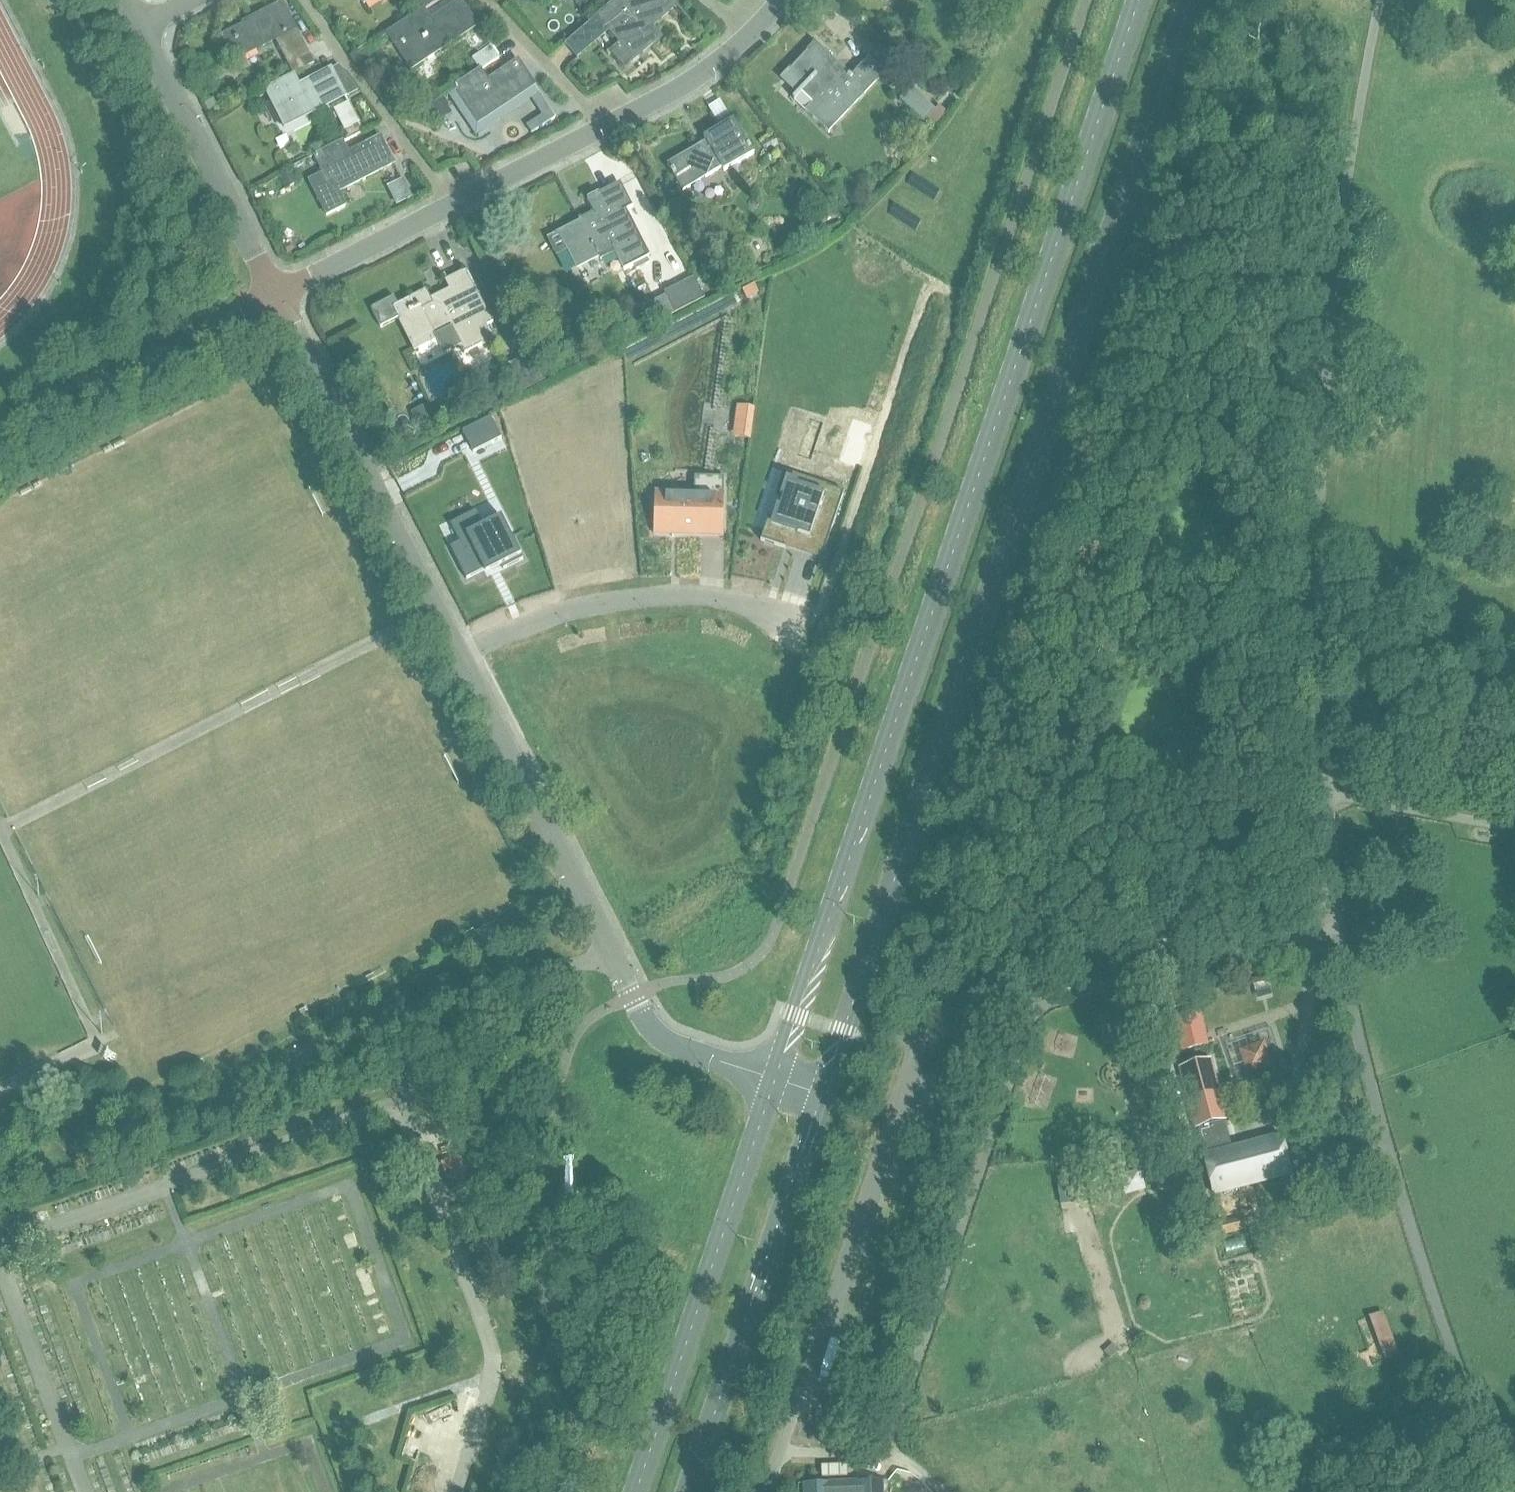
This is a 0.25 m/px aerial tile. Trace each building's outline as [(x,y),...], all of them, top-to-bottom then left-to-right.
[(421,11),(424,9),(438,0),(417,0),(415,2),(421,11)] [(565,44),(578,59),(611,31),(622,43),(613,51),(626,67),(654,43),(644,32),(676,4),(673,0),(638,0),(633,5),(631,4),(630,5),(625,0),(618,0),(565,44)] [(424,9),(421,11),(387,34),(412,71),(479,26),(463,2),(442,16),(445,21),(436,27),(424,9)] [(279,40),(295,73),(314,64),(284,3),(250,20),(251,23),(223,37),(236,62),(279,40)] [(808,112),(829,132),(886,73),(872,59),(854,77),(818,43),(787,75),(816,104),(808,112)] [(472,59),(480,70),(500,57),(492,45),(472,59)] [(479,72),(455,88),(479,124),(535,85),(519,62),(499,76),(502,81),(492,88),(479,72)] [(265,88),(285,127),(346,97),(332,70),(311,81),(313,86),(302,92),(293,74),(265,88)] [(901,101),(925,124),(936,112),(913,89),(901,101)] [(726,99),(713,102),(718,118),(731,115),(726,99)] [(334,110),(344,130),(360,122),(349,102),(334,110)] [(725,171),(754,154),(735,121),(707,137),(711,144),(702,149),(701,147),(670,164),(685,190),(723,169),(725,171)] [(340,192),(395,164),(381,138),(359,149),(361,153),(351,158),(343,142),(316,155),(325,174),(311,181),(328,216),(347,206),(340,192)] [(559,232),(548,238),(556,254),(567,248),(576,266),(614,247),(625,269),(649,257),(630,218),(626,211),(631,208),(620,186),(601,196),(600,193),(589,199),(598,217),(595,218),(585,223),(583,221),(559,232)] [(397,297),(374,308),(383,327),(401,318),(416,348),(437,338),(439,337),(438,335),(453,328),(462,346),(466,354),(495,339),(488,324),(493,322),(481,296),(469,271),(449,281),(454,293),(434,303),(428,289),(411,297),(412,299),(401,305),(397,297)] [(666,292),(671,303),(655,311),(660,322),(705,299),(694,278),(666,292)] [(427,361),(448,349),(441,337),(420,349),(427,361)] [(735,436),(754,439),(759,407),(740,404),(735,436)] [(501,439),(491,418),(462,432),(473,453),(501,439)] [(851,491),(791,471),(767,539),(791,547),(792,542),(829,556),(851,491)] [(723,536),(724,478),(694,477),(694,495),(655,494),(654,534),(672,534),(673,534),(673,529),(701,530),(701,536),(713,536),(723,536)] [(460,544),(450,549),(466,582),(484,573),(486,577),(502,569),(504,572),(525,562),(503,518),(484,528),(477,513),(451,526),(460,544)] [(1175,1018),(1183,1051),(1206,1045),(1199,1012),(1175,1018)] [(1242,1048),(1251,1074),(1277,1065),(1269,1039),(1242,1048)] [(1226,1120),(1210,1060),(1180,1068),(1196,1128),(1198,1127),(1203,1148),(1230,1141),(1224,1120),(1226,1120)] [(1203,1156),(1213,1195),(1291,1175),(1281,1136),(1203,1156)] [(445,1167),(461,1182),(474,1168),(458,1153),(445,1167)] [(1128,1174),(1130,1193),(1150,1191),(1148,1172),(1128,1174)] [(593,1202),(593,1183),(564,1183),(564,1202),(593,1202)] [(1389,1308),(1375,1312),(1387,1358),(1402,1354),(1389,1308)] [(882,1481),(851,1482),(851,1487),(829,1488),(829,1483),(805,1484),(805,1491),(883,1491),(882,1481)]
